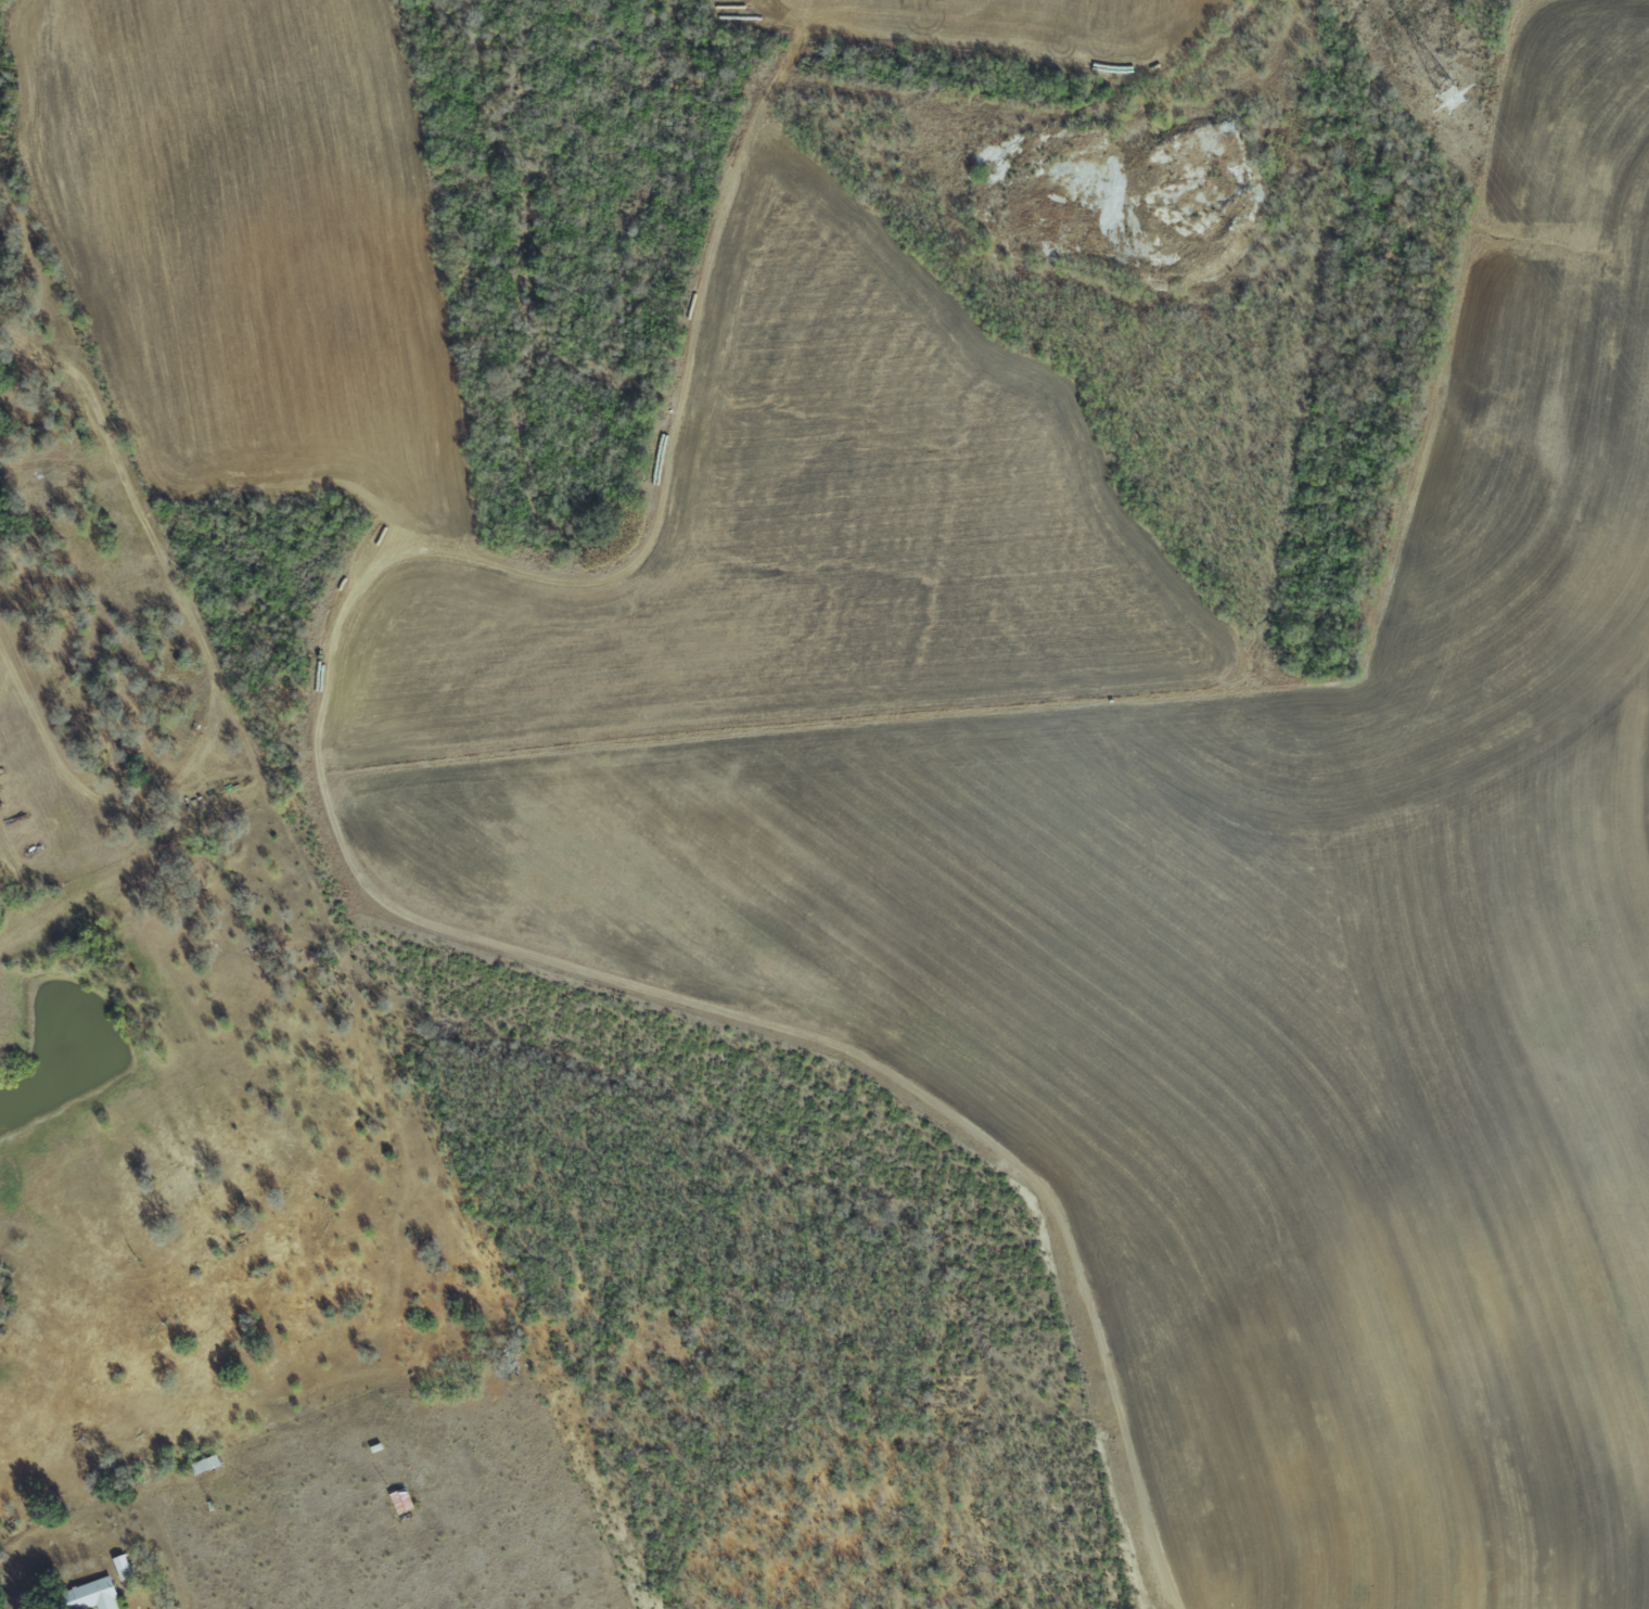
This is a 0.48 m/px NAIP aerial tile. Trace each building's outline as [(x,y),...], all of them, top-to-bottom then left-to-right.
[(113,1558),(121,1582),(133,1578),(126,1554),(113,1558)] [(110,1576),(69,1590),(75,1608),(87,1608),(98,1605),(99,1608),(122,1608),(110,1576)]
